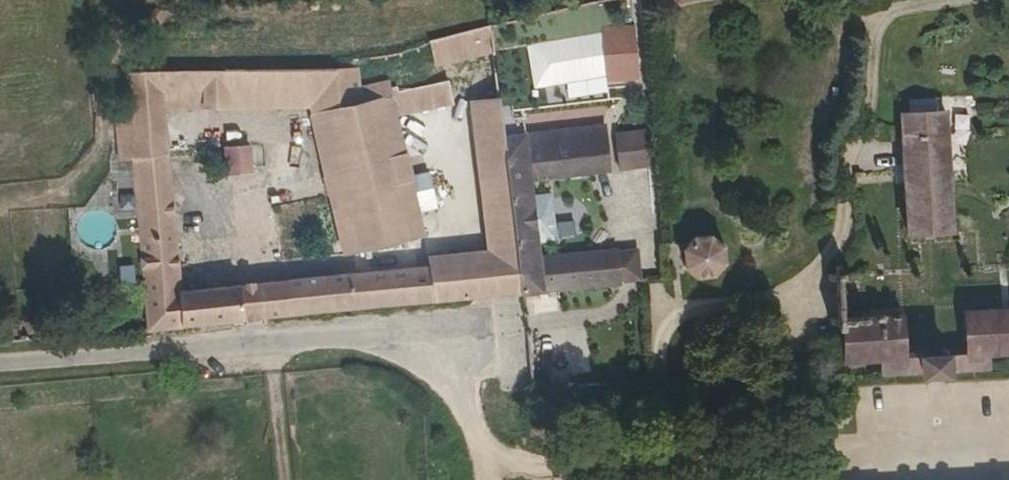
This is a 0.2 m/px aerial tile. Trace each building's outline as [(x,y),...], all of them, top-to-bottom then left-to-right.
[(494,68),(492,42),(433,46),(435,73),(494,68)] [(159,64),(124,65),(124,110),(111,112),(113,153),(128,154),(138,327),(420,303),(419,270),(170,286),(164,106),(307,105),(331,251),(353,251),(394,246),(395,239),(411,235),(408,215),(430,212),(424,177),(403,180),(392,125),(386,97),(359,101),(355,81),(352,61),(218,63),(212,63),(179,64),(159,64)] [(359,101),(386,97),(382,79),(355,81),(359,101)] [(464,89),(466,107),(496,105),(495,83),(464,89)] [(386,97),(392,125),(440,116),(439,88),(386,97)] [(466,107),(478,257),(508,255),(505,222),(504,203),(501,160),(496,105),(466,107)] [(875,181),(819,186),(820,212),(875,209),(878,257),(929,253),(919,131),(873,135),(875,181)] [(219,172),(243,171),(239,143),(218,144),(219,172)] [(504,203),(522,201),(519,160),(501,160),(504,203)] [(523,221),(522,201),(504,203),(505,222),(523,221)] [(99,208),(75,227),(91,248),(115,229),(99,208)] [(527,261),(523,221),(505,222),(508,255),(508,262),(527,261)] [(478,257),(482,298),(512,298),(508,262),(508,255),(478,257)] [(420,303),(477,298),(482,298),(478,257),(419,260),(419,270),(420,303)] [(541,260),(543,298),(613,293),(609,257),(541,260)] [(697,282),(697,278),(697,274),(696,271),(694,267),(692,264),(689,262),(685,260),(682,258),(678,258),(674,258),(670,259),(667,260),(663,263),(661,265),(659,269),(657,272),(656,276),(656,280),(657,284),(658,287),(661,291),(663,294),(666,296),(670,298),(674,298),(678,299),(681,298),(685,297),(689,295),(692,292),(694,289),(696,286),(697,282)] [(508,262),(512,298),(543,298),(541,260),(527,261),(508,262)] [(855,386),(856,403),(966,398),(966,396),(964,375),(996,373),(994,334),(936,336),(937,373),(873,375),(871,339),(823,340),(822,301),(845,300),(845,290),(818,290),(818,278),(805,278),(805,292),(794,293),(795,303),(803,303),(803,331),(797,331),(798,346),(810,346),(812,388),(855,386)]
